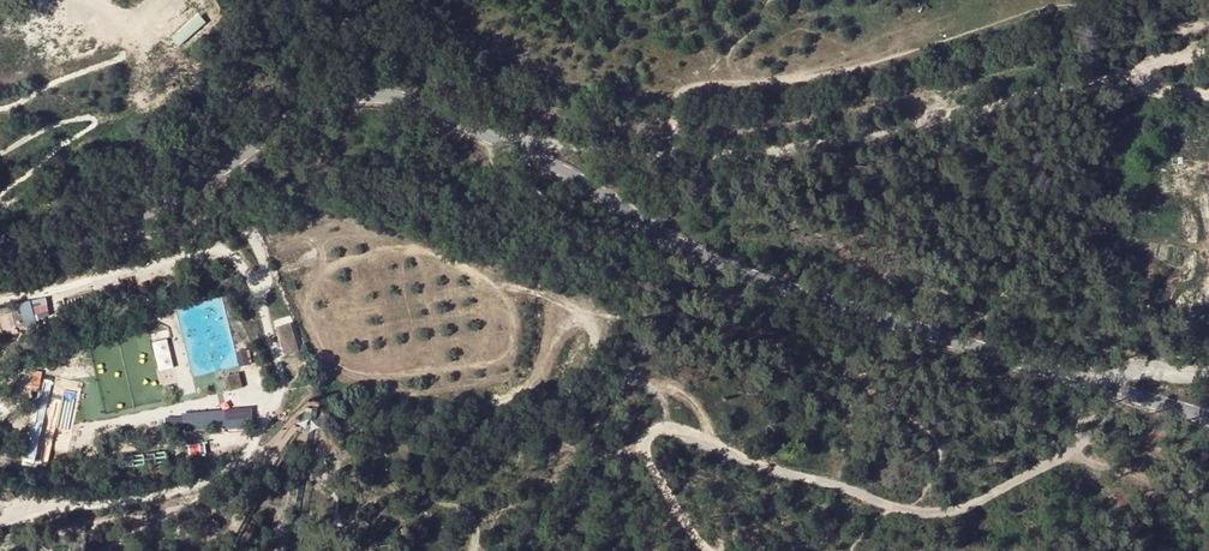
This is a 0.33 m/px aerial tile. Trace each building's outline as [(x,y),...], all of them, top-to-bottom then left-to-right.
[(176,36),(182,44),(212,24),(207,15),(176,36)] [(0,308),(0,334),(28,326),(20,303),(0,308)] [(279,327),(288,355),(303,350),(294,322),(279,327)] [(152,342),(158,371),(173,367),(167,338),(152,342)] [(239,353),(242,363),(251,361),(248,351),(239,353)] [(241,374),(229,376),(231,387),(243,385),(241,374)] [(253,408),(184,412),(185,427),(254,422),(253,408)]
